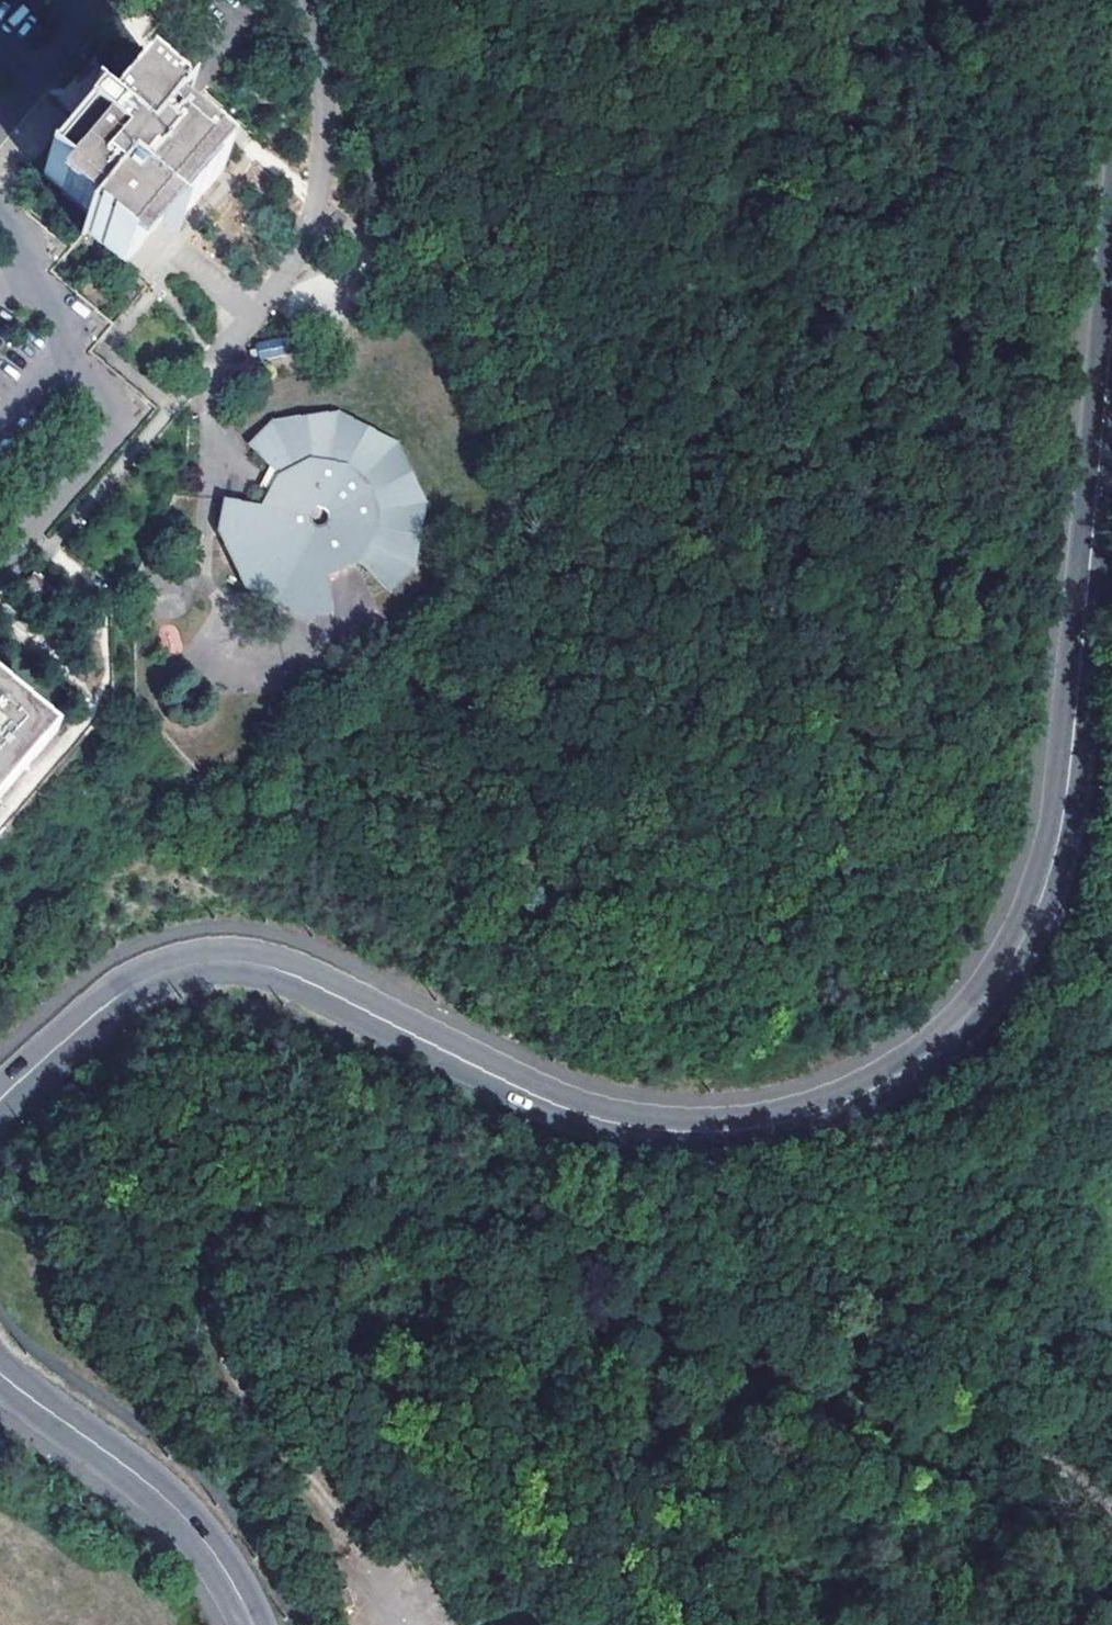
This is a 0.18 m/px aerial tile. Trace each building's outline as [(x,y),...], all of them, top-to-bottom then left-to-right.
[(56,156),(42,172),(95,218),(85,229),(124,262),(162,218),(173,227),(224,168),(172,123),(182,112),(143,79),(105,123),(94,114),(80,130),(57,157),(56,156)] [(45,147),(56,156),(57,157),(80,130),(68,120),(45,147)] [(279,337),(256,344),(260,359),(283,352),(279,337)] [(278,475),(262,506),(223,499),(217,532),(245,589),(277,622),(335,614),(329,577),(360,562),(390,593),(415,570),(428,504),(399,444),(340,411),(273,420),(249,444),(278,475)] [(31,574),(16,590),(31,603),(46,587),(31,574)] [(53,730),(0,685),(0,794),(53,730)]
